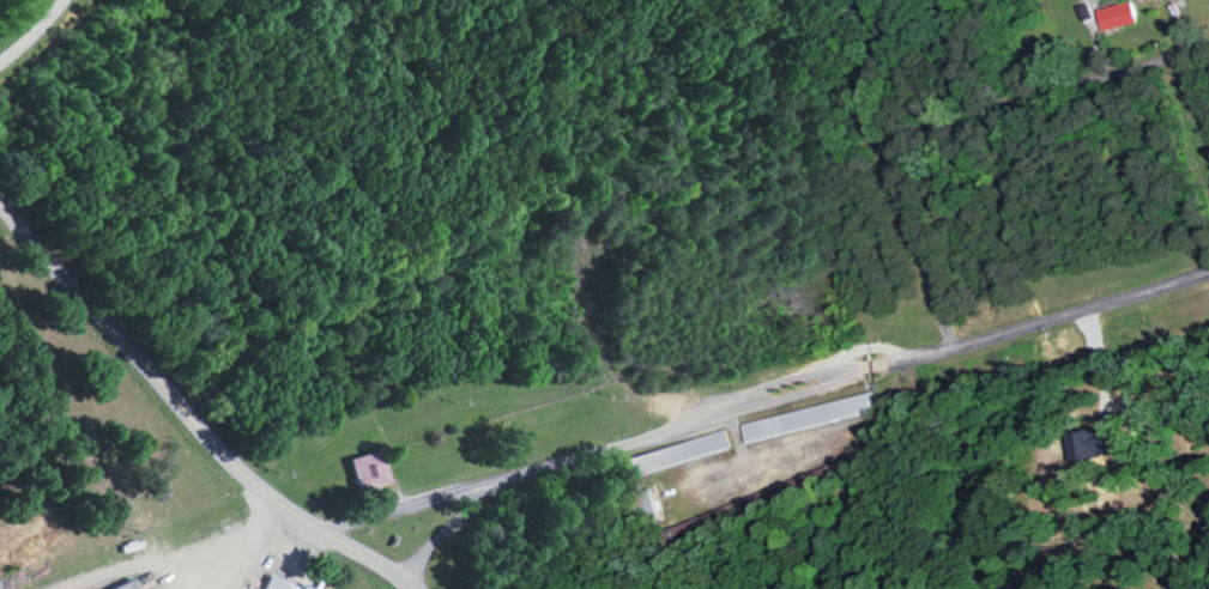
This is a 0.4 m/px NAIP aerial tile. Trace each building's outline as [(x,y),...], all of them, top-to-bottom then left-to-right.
[(1109,32),(1140,23),(1133,1),(1102,10),(1109,32)] [(741,423),(745,442),(878,414),(873,395),(741,423)] [(624,458),(629,478),(730,451),(724,432),(624,458)] [(341,460),(350,493),(385,483),(376,451),(341,460)] [(294,588),(263,578),(259,588),(294,588)]
